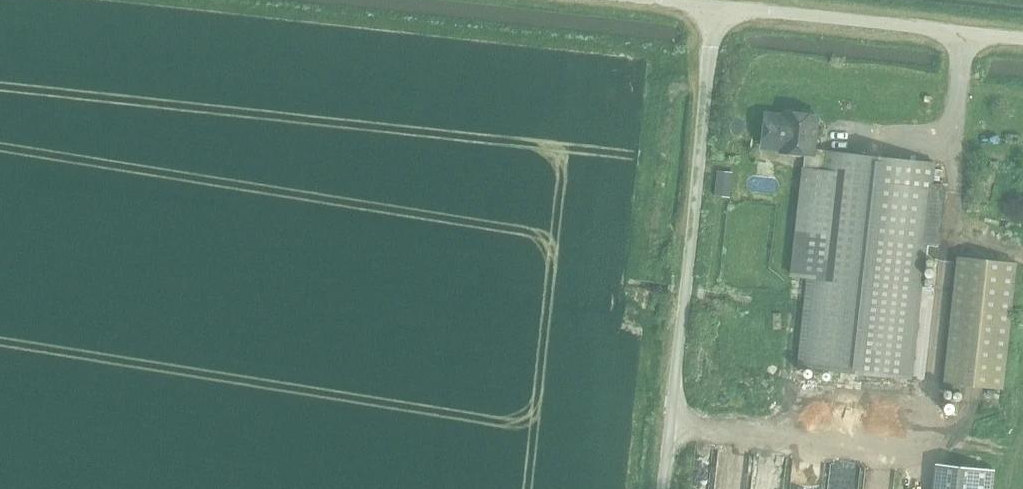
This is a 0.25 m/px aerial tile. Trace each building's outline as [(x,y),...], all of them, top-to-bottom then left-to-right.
[(804,168),(822,170),(824,151),(813,153),(817,116),(796,114),(796,117),(766,114),(763,147),(782,149),(781,151),(805,154),(804,168)] [(805,168),(793,276),(810,278),(800,366),(912,378),(927,242),(939,243),(945,186),(933,185),(935,163),(824,151),(822,170),(805,168)] [(716,170),(713,195),(728,196),(731,172),(716,170)] [(1003,388),(1017,264),(957,257),(944,381),(1003,388)] [(949,465),(946,488),(992,488),(994,470),(949,465)]
